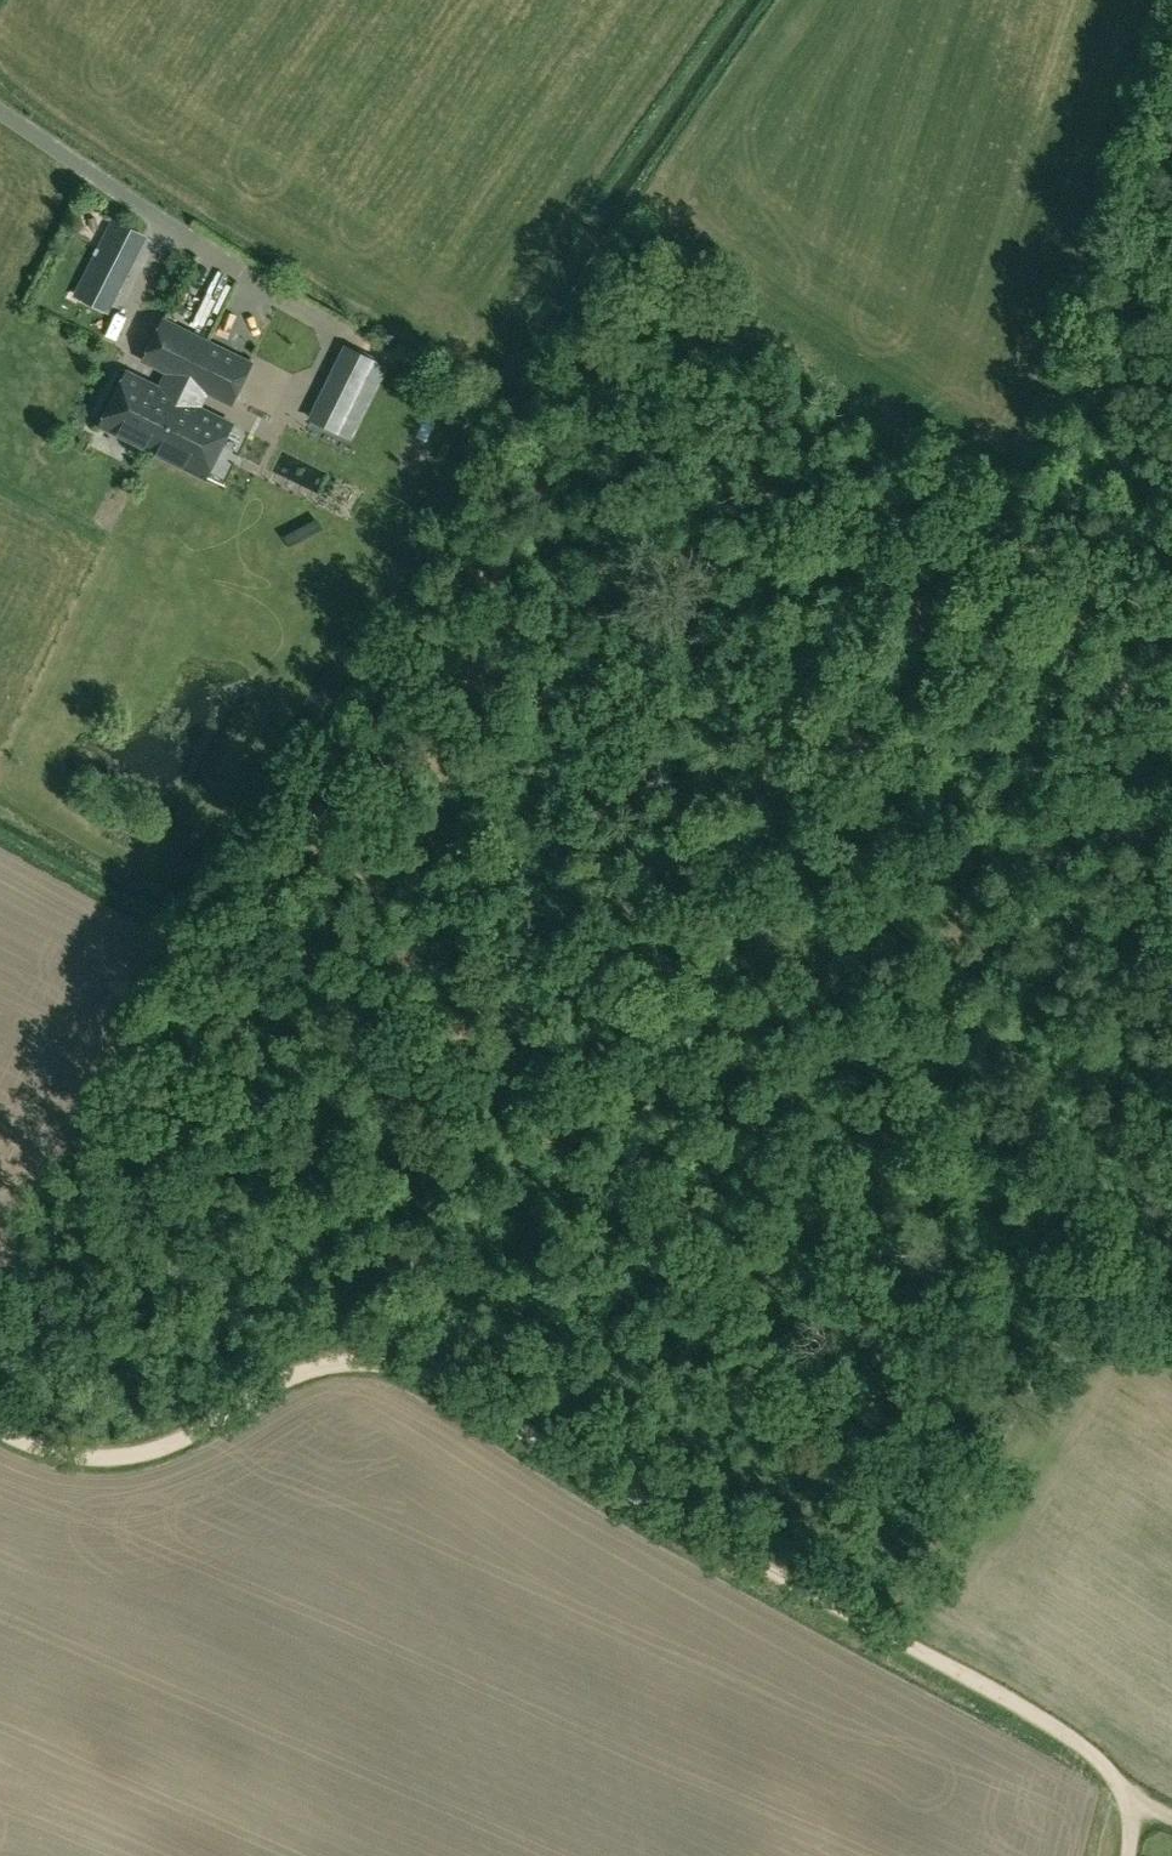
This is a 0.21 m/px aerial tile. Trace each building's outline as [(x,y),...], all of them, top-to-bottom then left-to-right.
[(97,217),(89,219),(91,225),(99,223),(97,217)] [(65,233),(73,236),(77,227),(70,224),(65,233)] [(134,259),(105,244),(86,281),(116,296),(134,259)] [(101,425),(206,477),(231,425),(197,407),(205,390),(231,403),(251,364),(164,321),(144,360),(170,373),(162,390),(127,373),(101,425)] [(344,360),(319,413),(332,419),(342,397),(355,403),(370,373),(344,360)]
